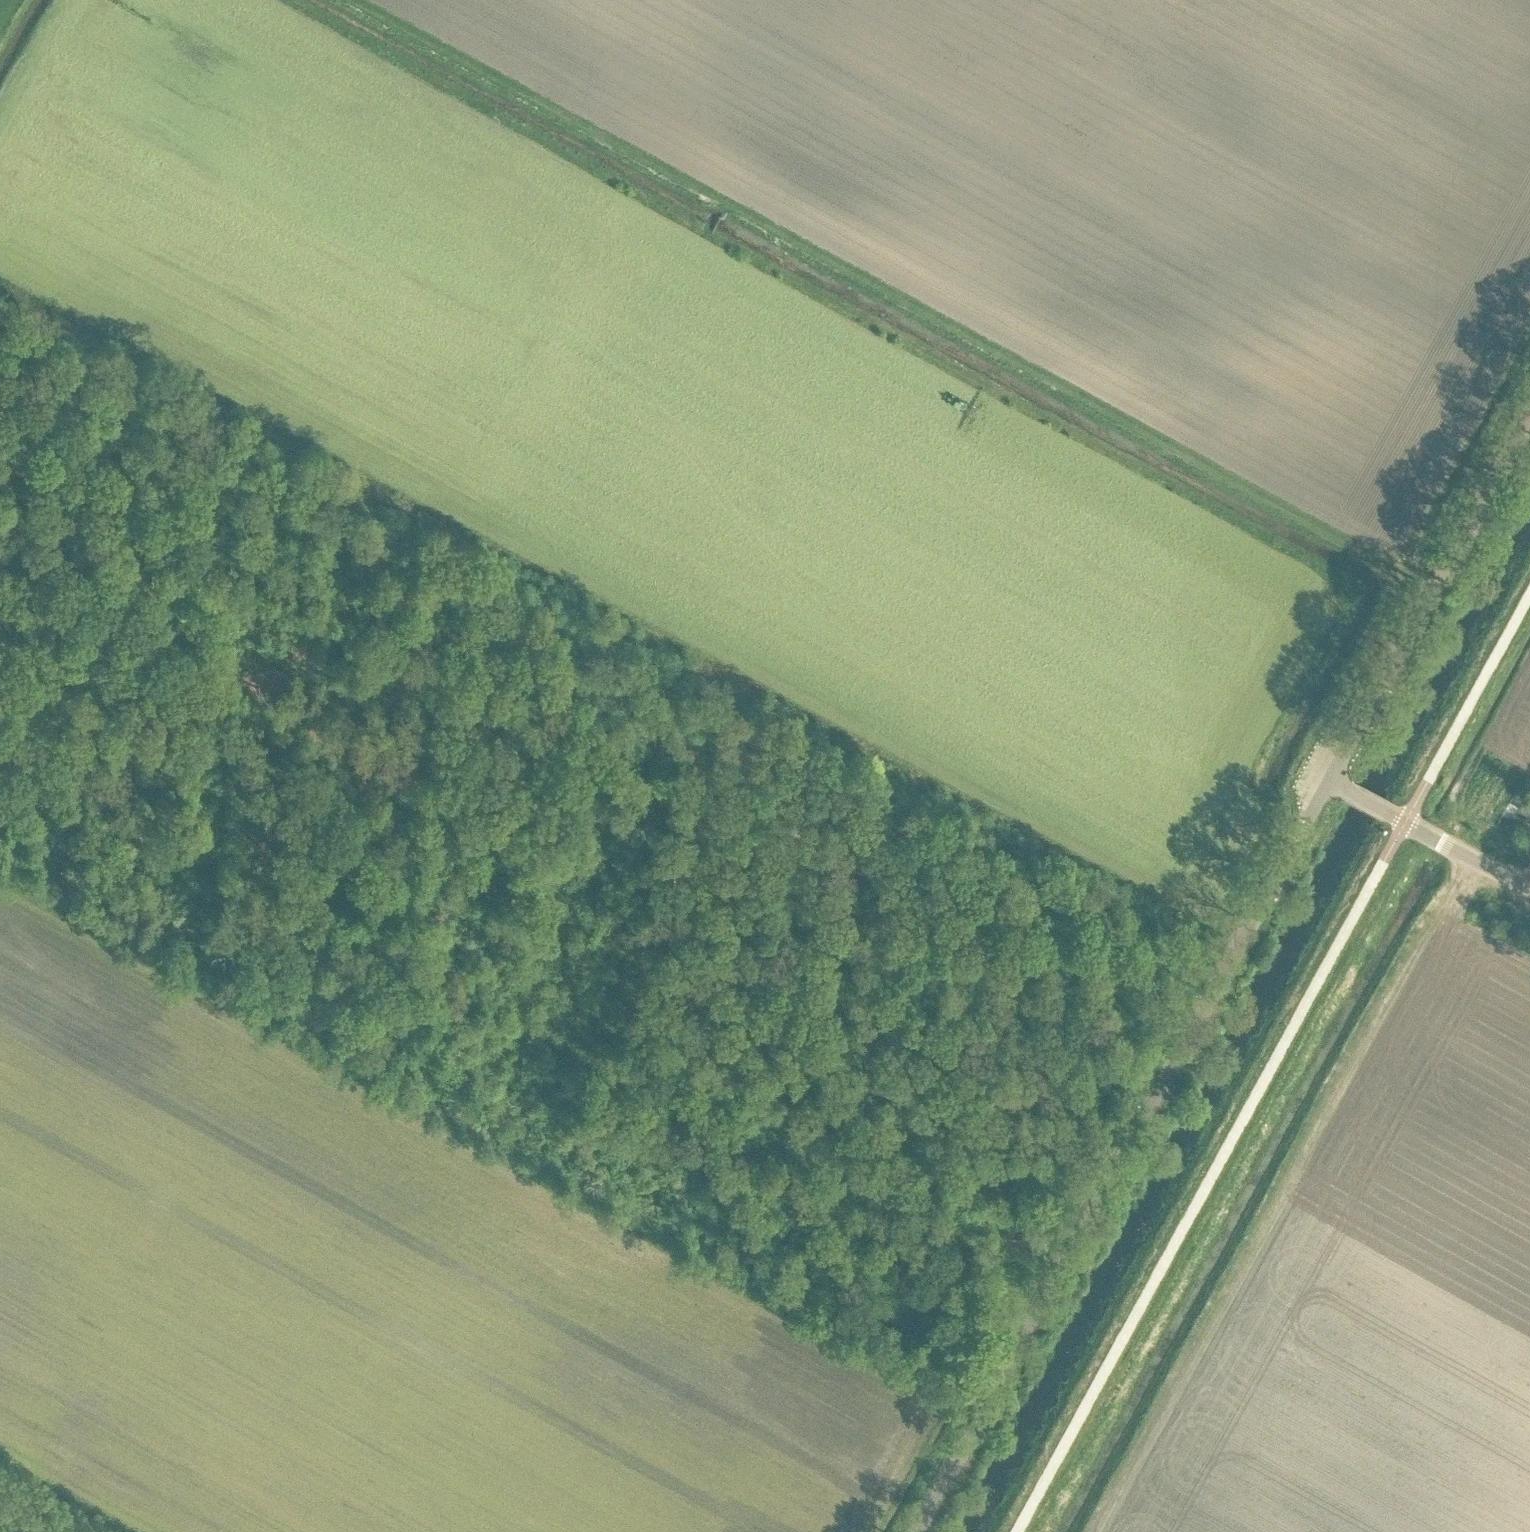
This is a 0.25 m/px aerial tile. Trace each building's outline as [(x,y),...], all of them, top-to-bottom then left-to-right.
[(1527,796),(1521,807),(1529,812),(1529,798),(1527,796)]
